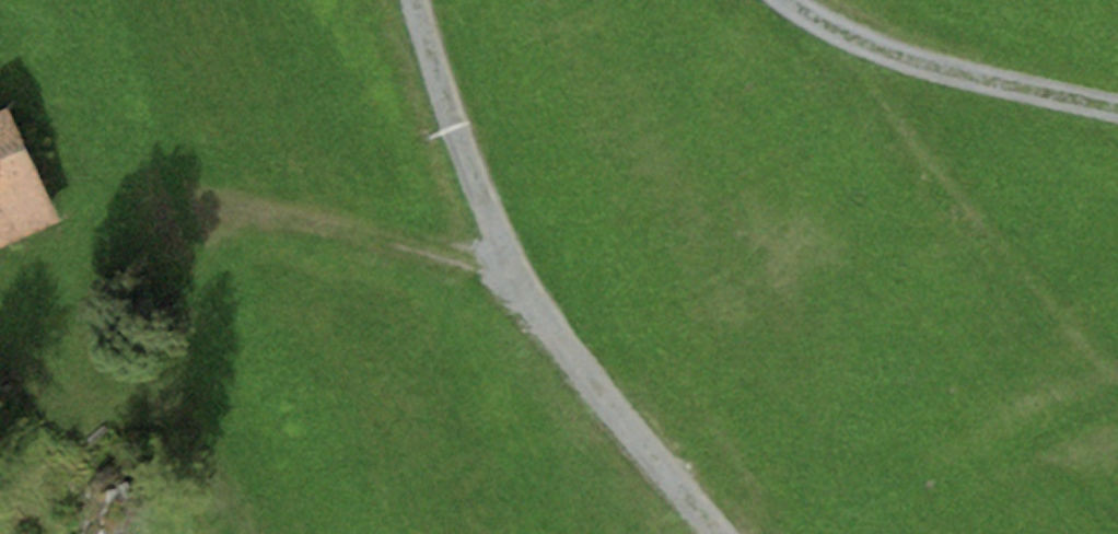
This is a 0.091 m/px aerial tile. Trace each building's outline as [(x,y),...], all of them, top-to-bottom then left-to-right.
[(9,107),(0,111),(0,245),(59,219),(9,107)]
